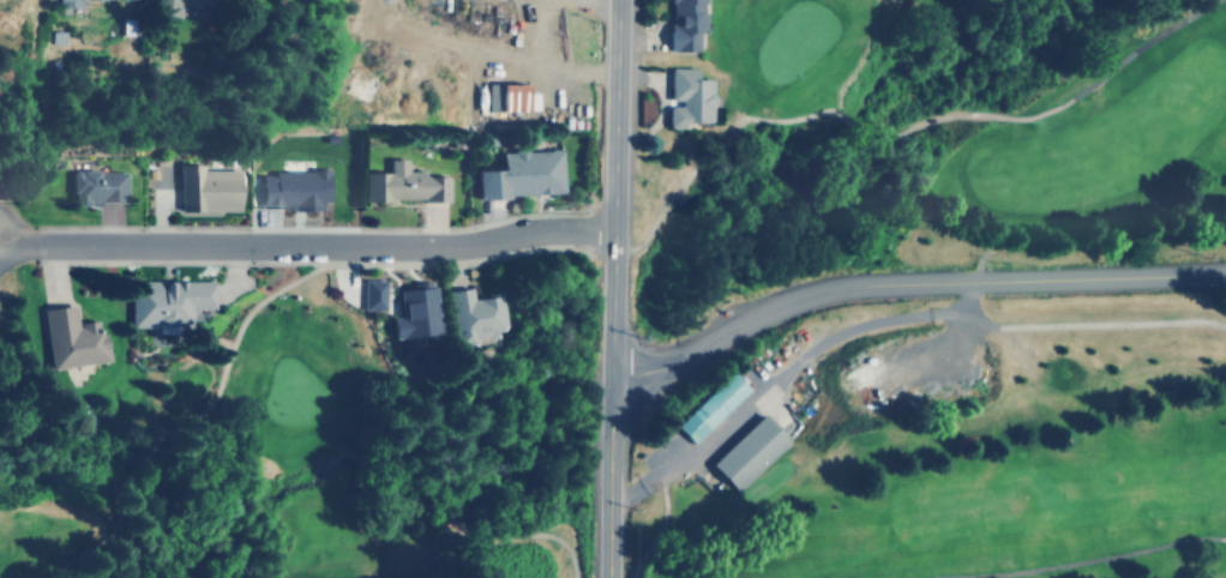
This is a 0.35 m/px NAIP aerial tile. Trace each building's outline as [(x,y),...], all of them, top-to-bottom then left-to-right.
[(52,10),(77,10),(77,0),(51,0),(52,10)] [(671,23),(667,23),(667,50),(696,50),(696,31),(703,31),(703,0),(671,0),(671,23)] [(711,79),(693,79),(693,67),(668,67),(668,98),(678,98),(678,106),(666,106),(666,127),(683,127),(683,121),(711,122),(711,79)] [(524,83),(486,84),(486,110),(525,110),(524,83)] [(473,170),(474,197),(560,194),(559,149),(499,151),(499,169),(473,170)] [(373,200),(446,200),(446,174),(407,174),(407,158),(387,158),(387,173),(373,173),(373,200)] [(186,211),(235,211),(235,169),(203,169),(203,163),(179,163),(179,193),(186,193),(186,211)] [(122,171),(70,170),(70,203),(122,204),(122,171)] [(259,209),(324,207),(323,170),(259,171),(259,209)] [(383,279),(361,279),(360,309),(383,309),(383,279)] [(210,281),(130,281),(130,325),(187,325),(187,308),(210,308),(210,281)] [(391,338),(437,333),(432,284),(396,288),(399,317),(389,317),(391,338)] [(446,291),(456,347),(475,343),(474,336),(504,331),(497,295),(470,300),(468,287),(446,291)] [(40,309),(48,369),(103,362),(98,319),(76,323),(73,305),(40,309)] [(749,387),(732,369),(677,423),(695,441),(749,387)] [(793,439),(765,413),(715,464),(741,490),(793,439)]
